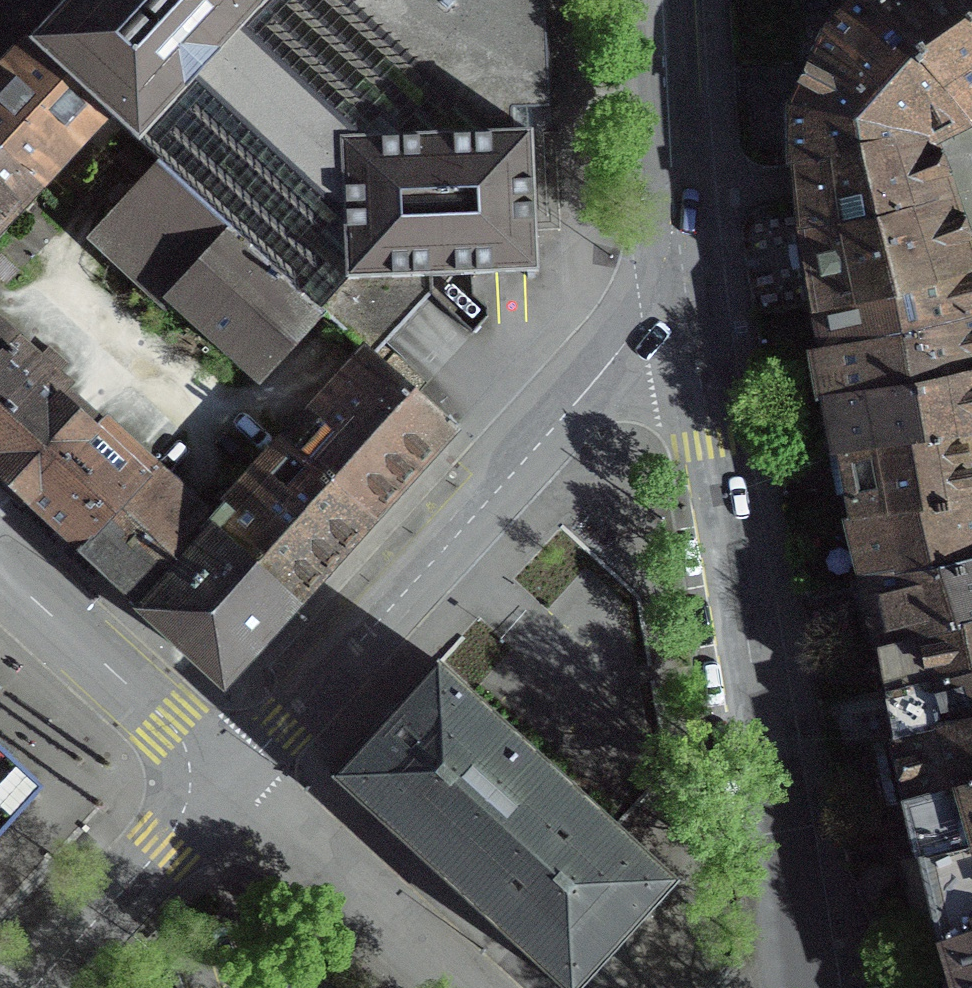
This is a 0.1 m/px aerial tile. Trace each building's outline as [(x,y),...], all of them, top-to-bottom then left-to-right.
[(164,170),(318,313),(345,283),(441,279),(536,275),(530,136),(490,137),(341,0),(272,0),(266,6),(260,0),(68,0),(32,39),(25,47),(104,118),(125,136),(137,147),(150,158),(164,170)] [(490,137),(530,136),(529,0),(341,0),(490,137)] [(796,204),(932,171),(928,160),(922,143),(942,134),(963,124),(964,127),(971,123),(862,0),(860,0),(827,46),(795,116),(795,163),(793,165),(793,170),(794,187),(796,204)] [(971,123),(971,120),(971,119),(971,0),(862,0),(971,123)] [(104,118),(25,47),(0,74),(0,158),(36,191),(104,118)] [(36,191),(0,158),(0,230),(36,191)] [(256,382),(318,313),(164,170),(101,237),(256,382)] [(968,271),(946,208),(932,171),(796,204),(814,309),(816,308),(817,310),(801,312),(806,342),(822,339),(824,352),(832,402),(971,377),(971,287),(968,271)] [(318,313),(358,351),(368,361),(441,279),(345,283),(318,313)] [(15,346),(0,333),(0,480),(6,485),(21,499),(26,503),(63,536),(78,550),(152,471),(151,470),(150,471),(94,420),(79,407),(14,348),(15,347),(15,346)] [(331,563),(370,520),(409,477),(448,435),(368,361),(358,351),(279,440),(220,506),(222,508),(230,515),(213,534),(293,606),(331,563)] [(832,402),(842,454),(971,435),(971,377),(832,402)] [(842,454),(842,456),(844,455),(856,522),(849,524),(863,580),(878,648),(886,695),(941,681),(951,677),(971,672),(971,435),(842,454)] [(143,611),(142,612),(145,614),(210,546),(198,536),(208,524),(206,521),(152,471),(78,550),(134,602),(143,611)] [(210,546),(145,614),(221,684),(246,657),(293,606),(213,534),(230,515),(222,508),(208,524),(198,536),(210,546)] [(675,883),(435,665),(386,719),(329,781),(557,987),(580,987),(625,938),(675,883)] [(886,695),(896,742),(966,722),(971,721),(971,672),(951,677),(941,681),(886,695)] [(908,795),(971,777),(971,721),(966,722),(896,742),(908,795)] [(42,791),(0,752),(0,836),(42,791)] [(908,795),(921,857),(971,844),(971,777),(908,795)] [(921,857),(941,942),(938,942),(952,987),(971,987),(971,844),(921,857)]
